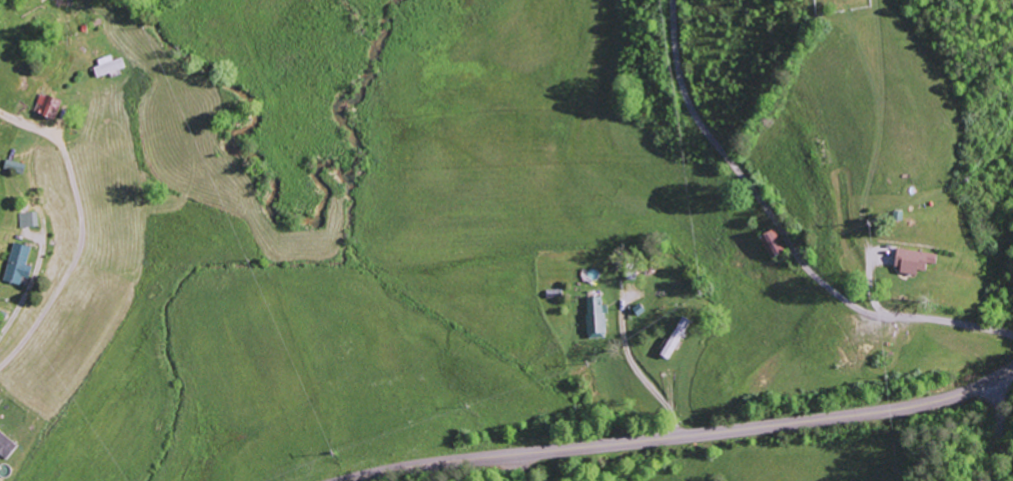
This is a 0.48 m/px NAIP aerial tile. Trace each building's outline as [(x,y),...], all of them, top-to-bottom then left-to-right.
[(91,64),(96,78),(125,69),(121,58),(112,61),(111,58),(91,64)] [(55,120),(59,100),(38,95),(34,115),(55,120)] [(38,227),(38,212),(19,213),(20,228),(38,227)] [(769,258),(784,252),(775,230),(759,236),(769,258)] [(4,282),(21,285),(23,278),(29,279),(31,266),(27,266),(31,247),(12,243),(4,282)] [(916,274),(917,270),(925,271),(926,263),(936,265),(937,254),(897,248),(894,270),(916,274)] [(585,298),(587,339),(605,338),(604,304),(601,305),(600,297),(585,298)] [(662,357),(671,361),(688,320),(679,316),(662,357)] [(16,447),(0,433),(0,456),(5,460),(16,447)]
